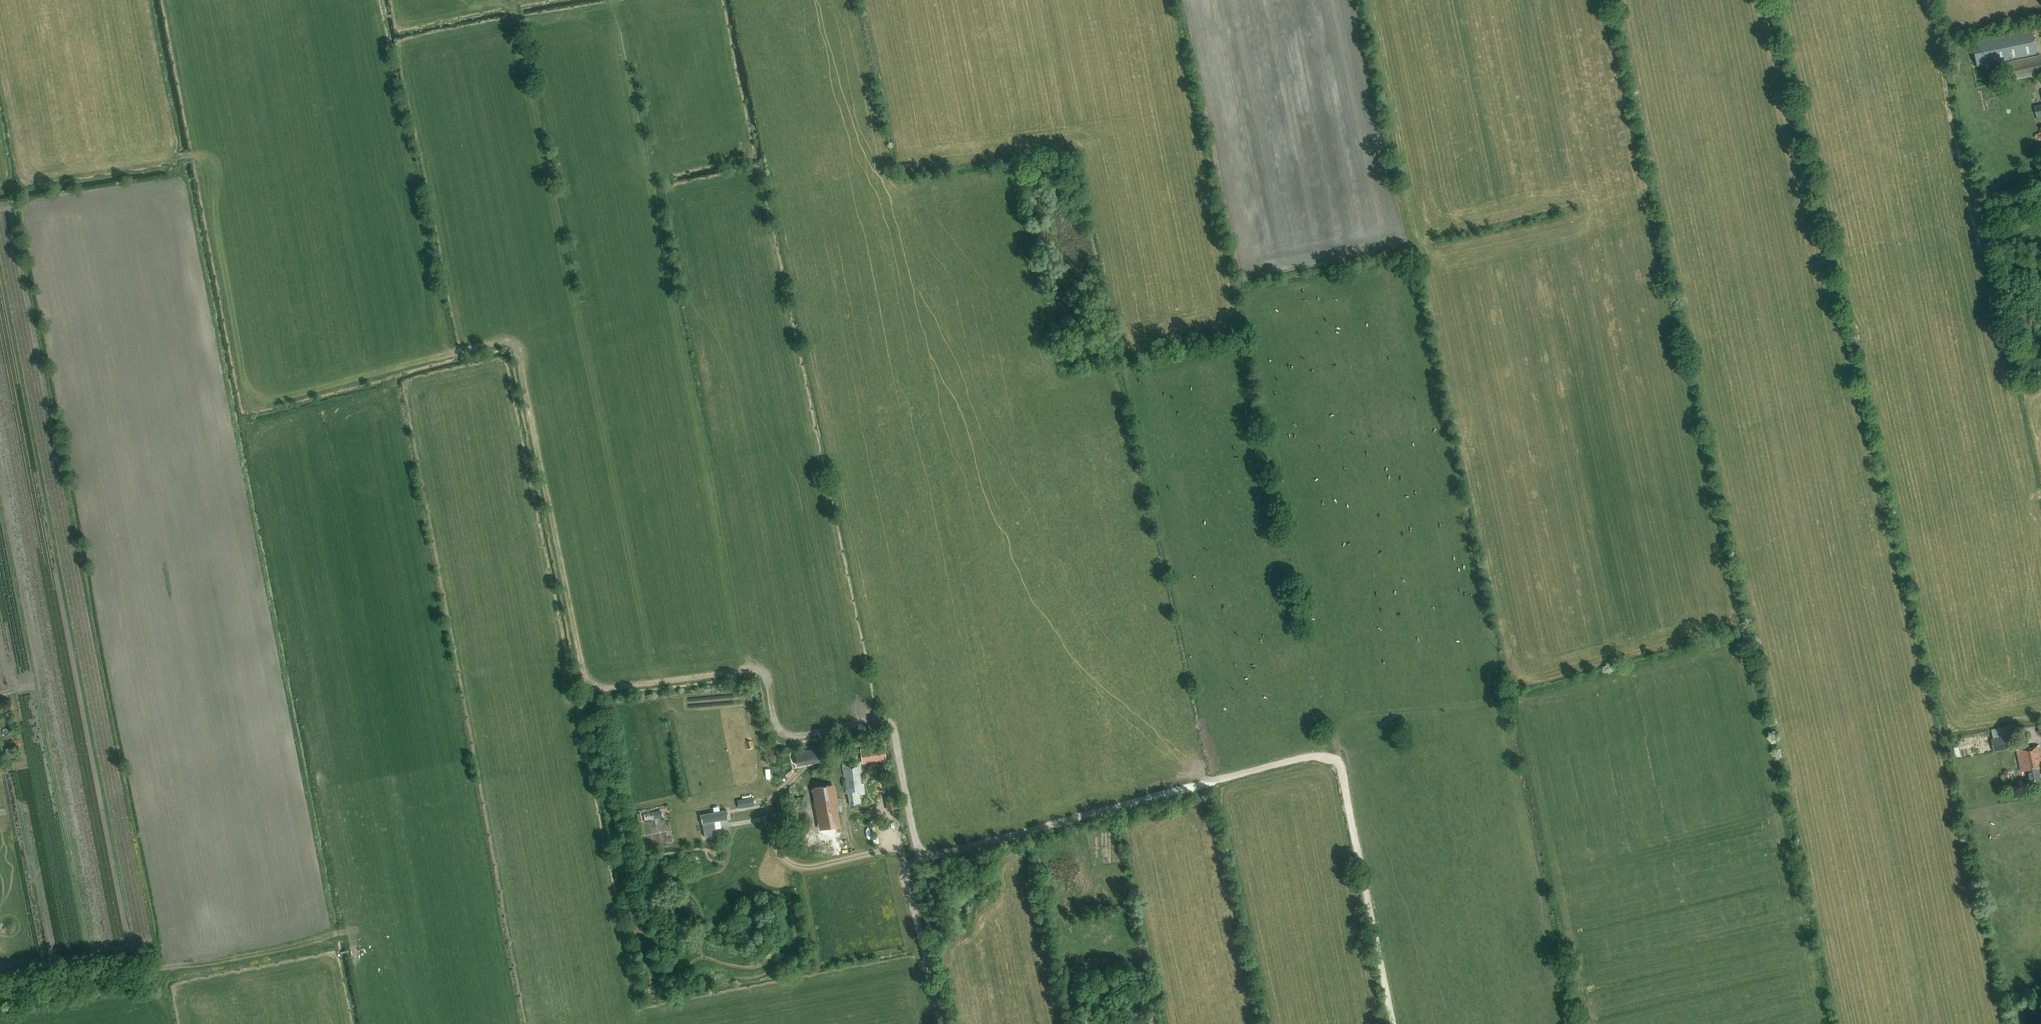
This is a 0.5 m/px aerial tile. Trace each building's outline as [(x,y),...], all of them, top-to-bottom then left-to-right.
[(1973,42),(1978,66),(2036,54),(2031,30),(1973,42)] [(2006,63),(2010,81),(2012,80),(2013,82),(2016,81),(2016,80),(2040,75),(2040,58),(2040,55),(2006,63)] [(2015,725),(1991,730),(1993,738),(2016,733),(2015,725)] [(2007,736),(1991,739),(1994,752),(2009,749),(2007,736)] [(753,738),(747,740),(749,748),(755,746),(753,738)] [(860,749),(862,764),(886,761),(884,746),(860,749)] [(2040,768),(2040,755),(2039,746),(2017,751),(2021,772),(2027,771),(2029,782),(2040,780),(2038,769),(2040,768)] [(809,749),(812,764),(827,761),(824,747),(809,749)] [(843,765),(845,779),(844,780),(843,782),(843,784),(843,786),(844,787),(845,789),(846,789),(846,793),(848,792),(850,805),(860,804),(859,795),(865,794),(863,784),(860,784),(860,778),(862,778),(860,762),(850,763),(851,764),(843,765)] [(835,817),(841,816),(836,777),(816,780),(818,791),(820,791),(821,803),(824,802),(825,812),(835,811),(835,817)] [(745,799),(737,801),(739,808),(746,807),(745,799)] [(725,809),(700,814),(704,836),(712,835),(711,829),(715,829),(713,820),(726,818),(725,809)] [(751,835),(762,838),(764,831),(753,828),(751,835)] [(1089,1016),(1080,1018),(1081,1023),(1091,1023),(1089,1016)]
